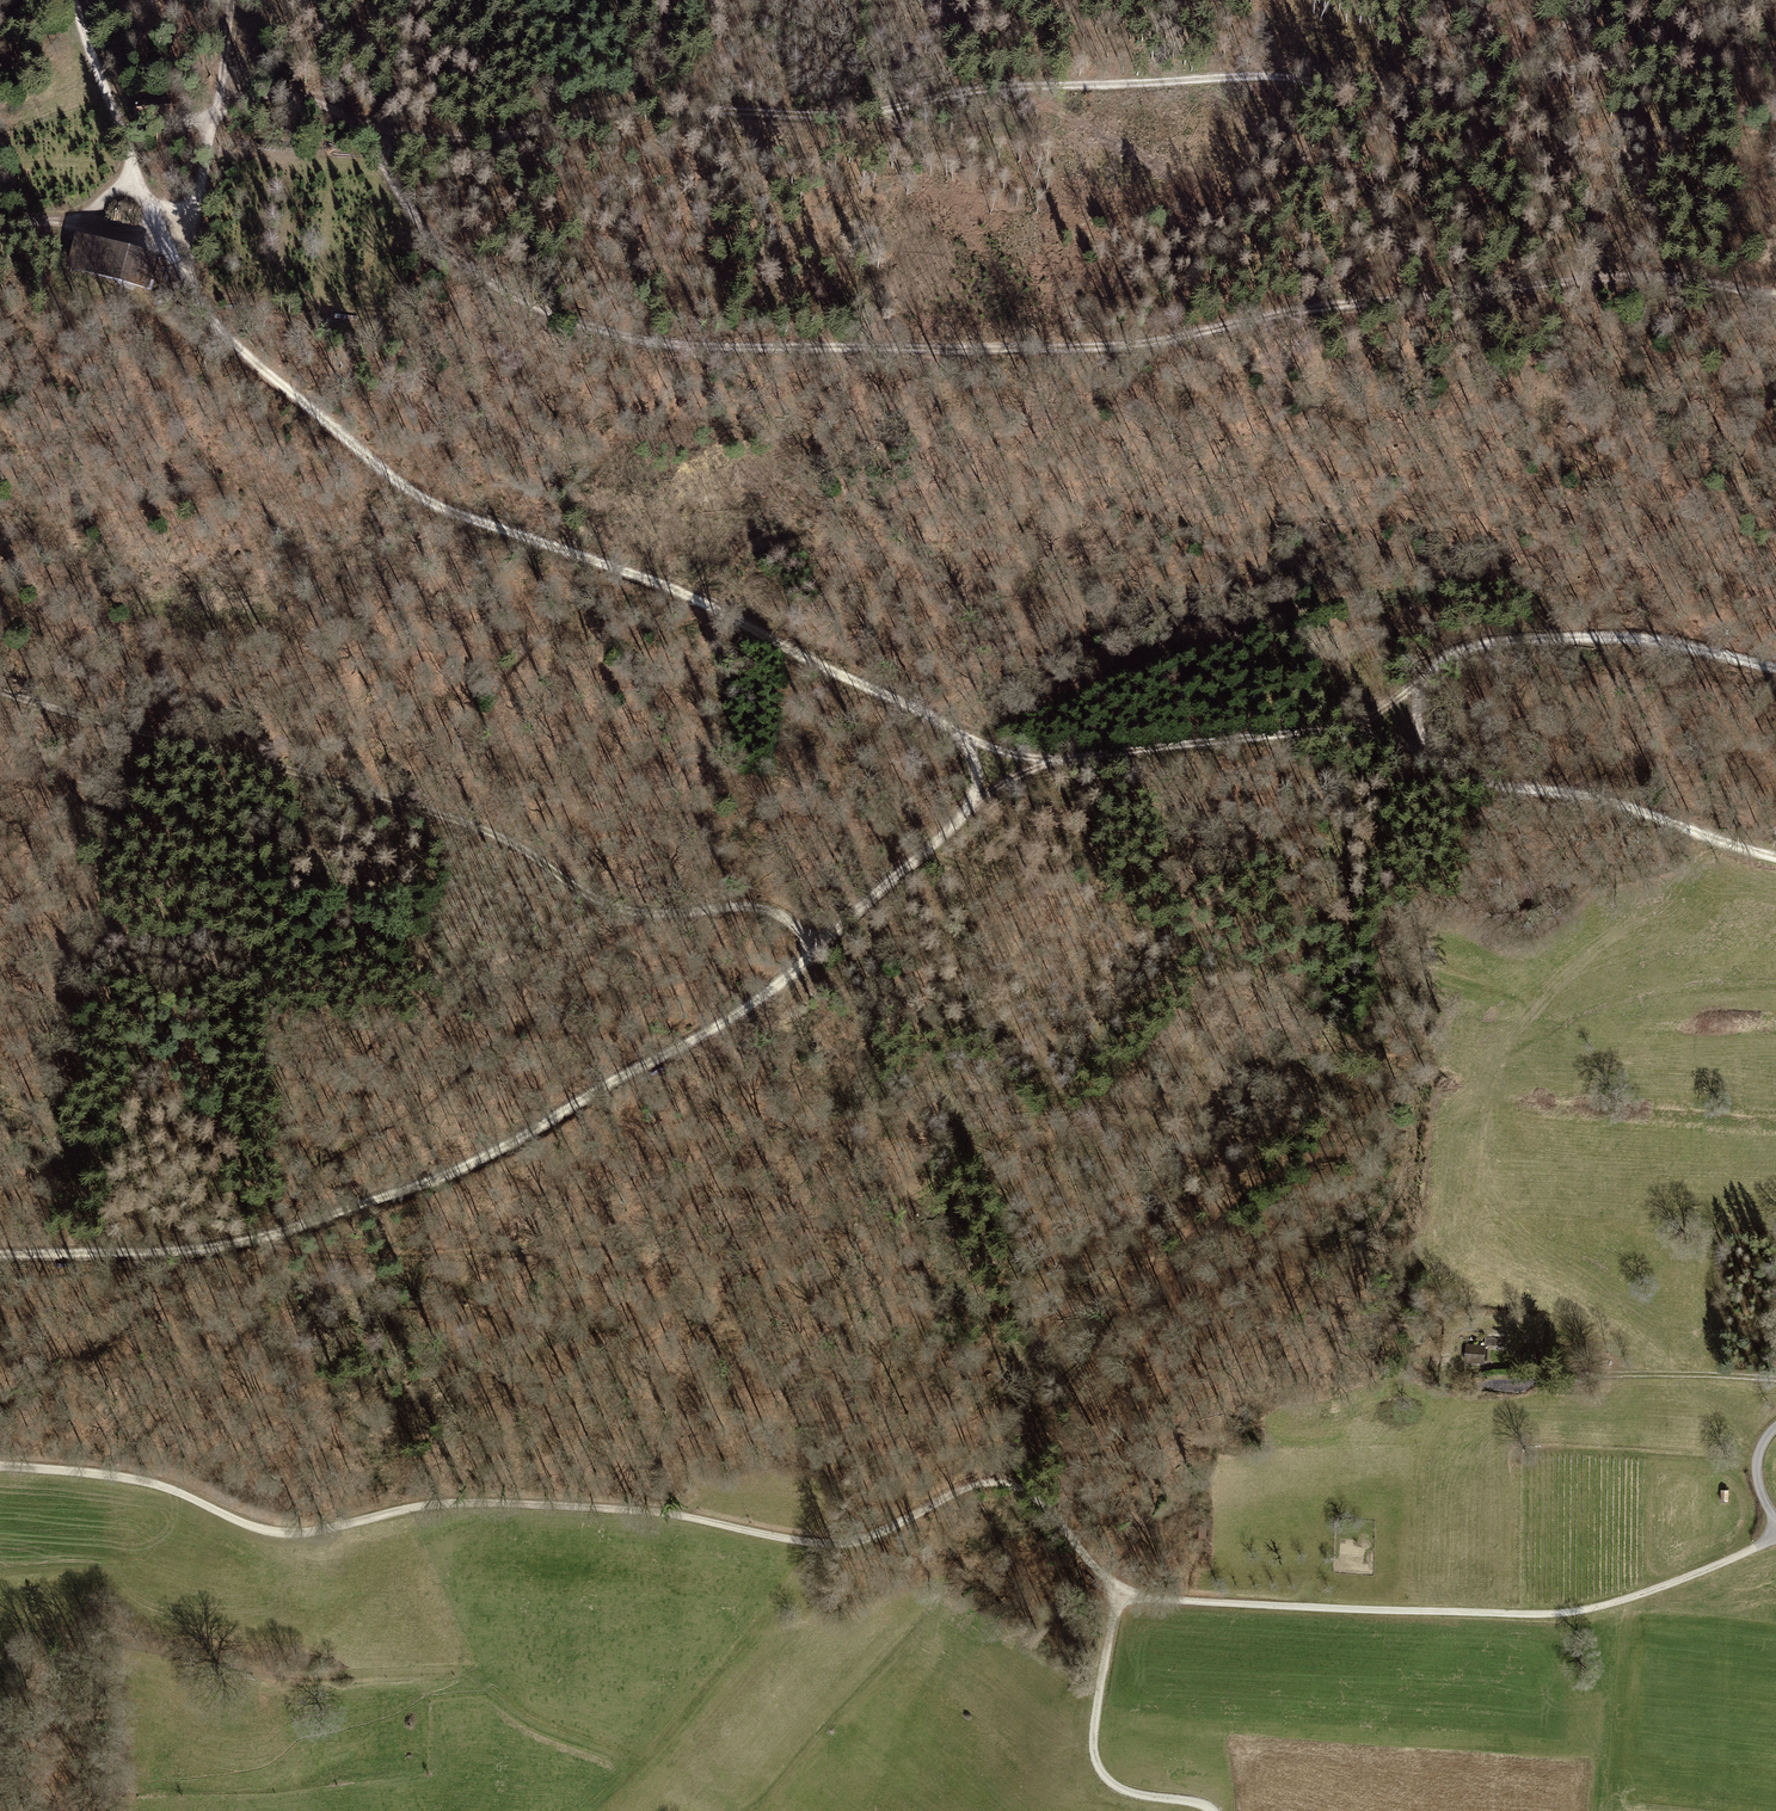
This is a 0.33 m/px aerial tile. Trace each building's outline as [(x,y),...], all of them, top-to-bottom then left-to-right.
[(354,131),(343,130),(342,148),(353,148),(354,131)] [(158,257),(76,235),(66,270),(149,292),(158,257)] [(1464,1344),(1462,1362),(1481,1364),(1483,1346),(1464,1344)]
